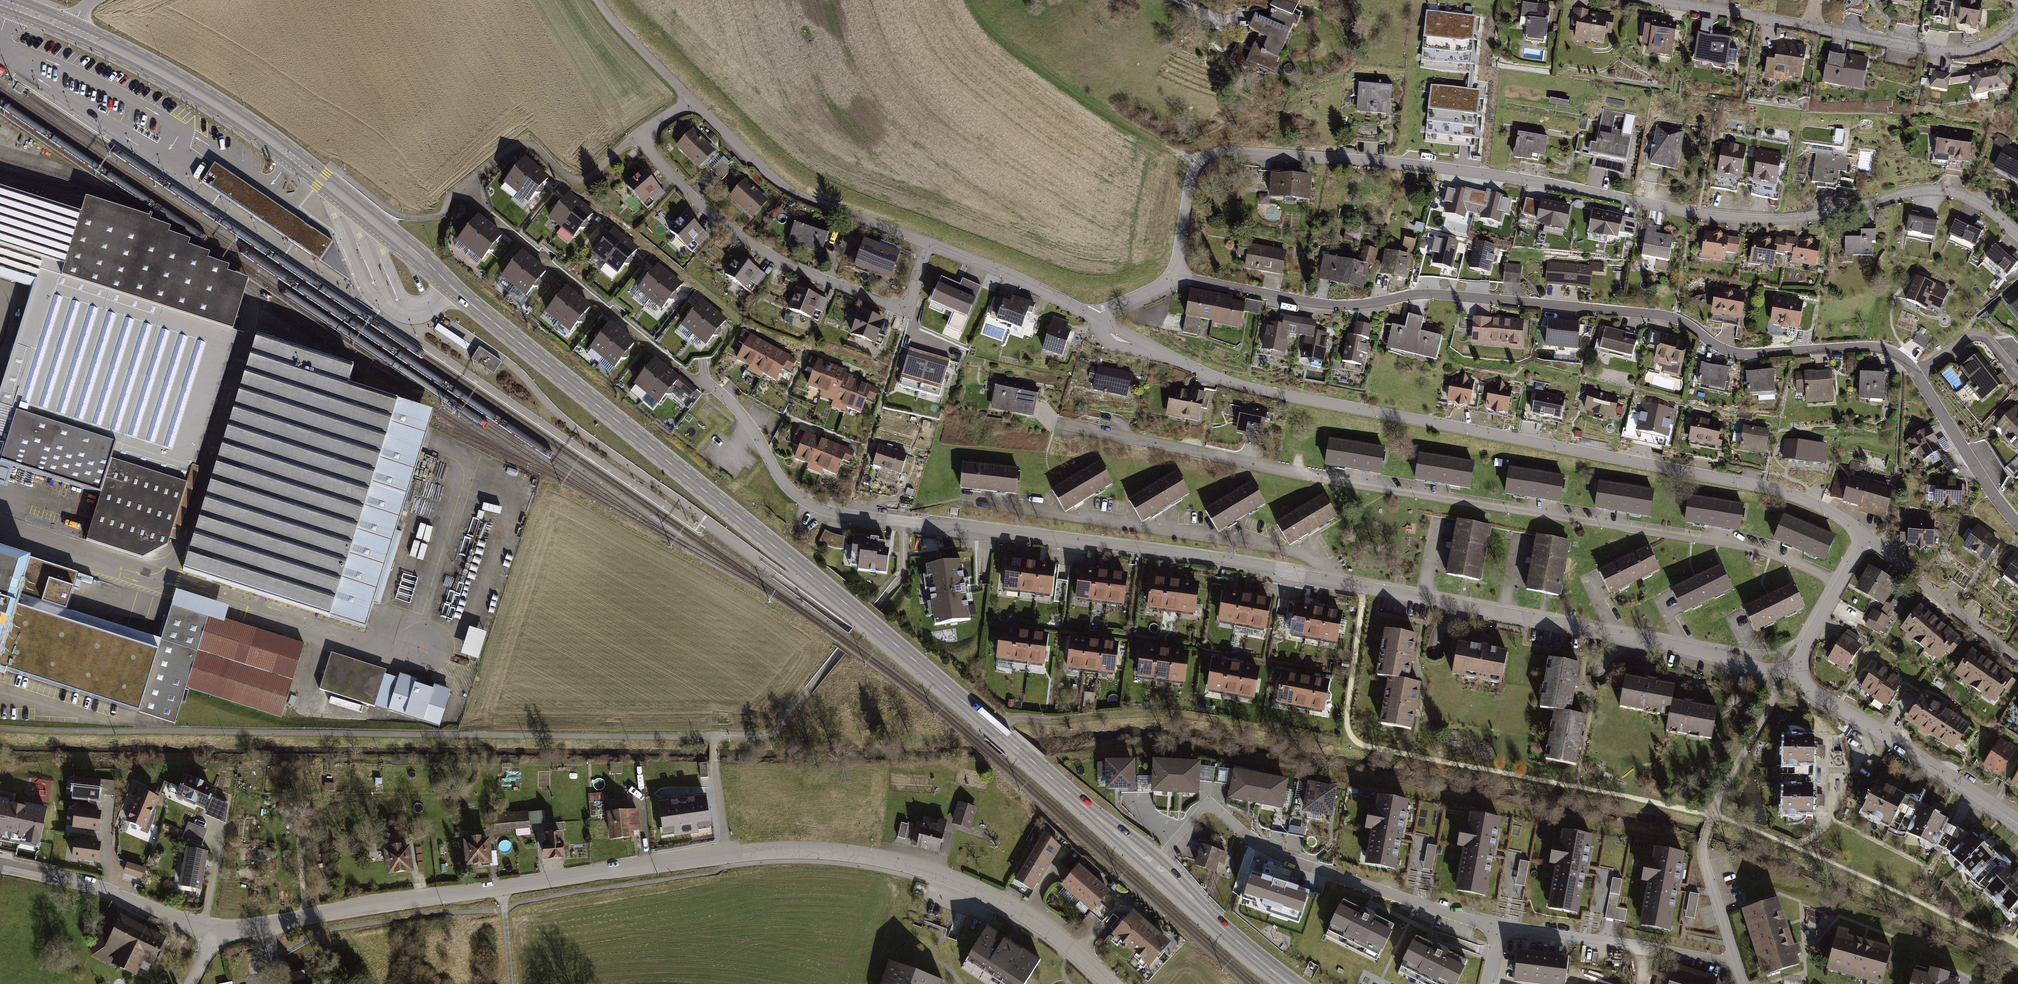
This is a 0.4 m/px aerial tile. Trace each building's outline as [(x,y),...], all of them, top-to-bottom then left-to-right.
[(1282,0),(1275,0),(1271,7),(1275,9),(1274,12),(1272,12),(1271,15),(1272,15),(1270,20),(1255,14),(1249,28),(1259,34),(1252,48),(1240,42),(1239,45),(1237,44),(1230,60),(1245,66),(1247,62),(1257,67),(1257,66),(1276,74),(1288,46),(1285,43),(1293,25),(1296,26),(1302,13),(1295,10),(1300,0),(1284,0),(1284,1),(1282,0)] [(1928,15),(1947,18),(1951,0),(1931,0),(1928,15)] [(1976,0),(1960,0),(1955,23),(1975,27),(1976,21),(1978,22),(1981,9),(1979,9),(1980,1),(1976,0)] [(1546,4),(1521,1),(1517,30),(1528,32),(1527,39),(1542,41),(1543,36),(1545,36),(1548,7),(1546,7),(1546,4)] [(1587,9),(1571,7),(1569,25),(1574,26),(1572,40),(1589,42),(1589,38),(1601,40),(1603,32),(1611,33),(1613,15),(1586,12),(1587,9)] [(1476,17),(1426,12),(1420,69),(1470,74),(1476,17)] [(1673,22),(1641,17),(1638,41),(1646,43),(1644,53),(1668,56),(1673,22)] [(1699,29),(1697,28),(1692,60),(1723,65),(1724,60),(1725,49),(1728,34),(1710,31),(1711,23),(1700,22),(1699,29)] [(1773,52),(1766,51),(1761,77),(1785,82),(1786,74),(1798,76),(1804,45),(1776,40),(1773,52)] [(1735,51),(1725,49),(1724,60),(1733,61),(1735,51)] [(1869,60),(1827,52),(1821,83),(1863,91),(1869,60)] [(2003,64),(1967,70),(1969,80),(1972,94),(2007,88),(2003,64)] [(1949,73),(1931,70),(1928,86),(1946,90),(1947,84),(1949,73)] [(1949,73),(1947,84),(1969,80),(1967,70),(1949,73)] [(1392,87),(1359,83),(1356,111),(1389,114),(1392,87)] [(1480,91),(1431,86),(1425,142),(1474,148),(1480,91)] [(1548,103),(1566,106),(1567,96),(1549,93),(1548,103)] [(1591,155),(1589,167),(1622,174),(1635,113),(1602,107),(1595,142),(1589,141),(1586,154),(1591,155)] [(1682,131),(1654,125),(1647,164),(1675,169),(1682,131)] [(1971,131),(1937,126),(1932,156),(1964,160),(1967,161),(1971,131)] [(714,150),(691,127),(673,145),(696,167),(701,163),(712,151),(714,150)] [(1546,136),(1517,131),(1514,148),(1513,148),(1511,157),(1530,160),(1531,153),(1543,155),(1546,136)] [(1996,132),(1990,142),(2001,148),(1990,168),(2017,182),(2017,153),(2002,144),(2006,137),(1996,132)] [(1744,146),(1721,142),(1715,172),(1738,177),(1744,146)] [(1780,154),(1757,149),(1751,180),(1774,184),(1780,154)] [(701,163),(720,180),(730,169),(712,151),(701,163)] [(1846,156),(1813,151),(1809,182),(1834,185),(1836,170),(1844,171),(1846,156)] [(1964,160),(1932,156),(1929,155),(1929,165),(1943,167),(1943,171),(1960,173),(1964,160)] [(503,181),(514,191),(536,166),(527,157),(519,166),(515,162),(509,169),(511,171),(503,181)] [(322,262),(334,243),(314,229),(310,227),(279,206),(270,200),(214,163),(201,182),(257,219),(266,225),(297,246),(301,248),(322,262)] [(548,176),(536,166),(514,191),(525,201),(534,192),(538,195),(543,189),(539,185),(548,176)] [(663,194),(641,168),(623,184),(640,203),(647,196),(653,203),(663,194)] [(1311,176),(1271,173),(1269,195),(1269,198),(1309,201),(1311,176)] [(766,200),(742,178),(726,196),(750,218),(766,200)] [(1462,189),(1452,186),(1452,189),(1448,188),(1444,202),(1448,203),(1445,214),(1464,218),(1466,212),(1472,213),(1478,191),(1463,187),(1462,189)] [(1496,191),(1487,189),(1486,193),(1478,191),(1472,213),(1481,216),(1481,219),(1499,223),(1502,212),(1506,213),(1510,199),(1506,198),(1506,195),(1496,193),(1496,191)] [(34,289),(0,402),(0,486),(4,487),(9,467),(97,494),(83,540),(140,557),(165,546),(231,332),(230,331),(245,280),(226,275),(228,268),(205,260),(207,254),(185,247),(187,241),(166,235),(168,228),(147,222),(148,219),(89,200),(83,218),(0,190),(0,278),(34,289)] [(547,217),(558,226),(579,200),(569,192),(562,201),(558,198),(552,205),(555,207),(547,217)] [(1269,198),(1269,195),(1260,194),(1259,204),(1269,204),(1269,198)] [(592,209),(579,200),(558,226),(571,236),(579,226),(583,229),(588,222),(584,219),(592,209)] [(1569,208),(1527,200),(1524,215),(1539,218),(1538,222),(1551,228),(1565,227),(1569,208)] [(1620,214),(1591,208),(1585,240),(1613,246),(1616,232),(1632,235),(1635,219),(1620,216),(1620,214)] [(1936,217),(1908,211),(1903,231),(1932,237),(1936,217)] [(702,230),(683,212),(667,229),(687,247),(702,230)] [(457,240),(469,249),(489,222),(478,214),(471,223),(467,220),(461,228),(464,230),(457,240)] [(1980,228),(1955,216),(1946,234),(1972,246),(1980,228)] [(828,229),(794,217),(786,241),(820,252),(828,229)] [(501,230),(489,222),(469,249),(482,258),(489,247),(493,250),(498,243),(494,240),(501,230)] [(1415,222),(1413,231),(1420,232),(1422,223),(1415,222)] [(1655,225),(1645,223),(1639,255),(1666,260),(1671,235),(1654,232),(1655,225)] [(1857,237),(1841,236),(1841,253),(1868,253),(1868,240),(1873,240),(1873,229),(1857,229),(1857,237)] [(591,255),(602,264),(624,238),(613,230),(606,239),(602,236),(596,243),(599,245),(591,255)] [(1401,247),(1412,250),(1416,235),(1405,232),(1401,247)] [(1738,238),(1701,232),(1697,256),(1725,260),(1726,253),(1735,254),(1738,238)] [(1797,233),(1796,237),(1785,235),(1784,238),(1782,252),(1792,254),(1790,263),(1812,267),(1818,237),(1797,233)] [(1235,254),(1244,256),(1246,242),(1247,238),(1238,236),(1235,254)] [(1433,264),(1452,269),(1460,241),(1440,236),(1440,239),(1434,238),(1431,252),(1436,254),(1433,264)] [(1772,240),(1750,236),(1745,261),(1773,267),(1775,255),(1781,256),(1782,252),(1784,238),(1773,236),(1772,240)] [(636,248),(624,238),(602,264),(615,274),(623,264),(626,267),(632,261),(628,258),(636,248)] [(896,252),(862,241),(854,265),(887,277),(896,252)] [(1469,268),(1488,272),(1495,245),(1476,241),(1469,268)] [(2017,259),(1995,241),(1983,256),(2005,274),(2017,259)] [(1285,249),(1246,242),(1244,256),(1242,267),(1281,273),(1285,249)] [(334,243),(322,262),(326,265),(352,282),(334,243)] [(1359,260),(1374,263),(1377,247),(1362,244),(1359,260)] [(1411,254),(1383,249),(1378,273),(1407,279),(1411,254)] [(499,276),(511,285),(532,259),(521,250),(513,260),(509,257),(504,264),(507,266),(499,276)] [(756,268),(736,254),(722,274),(742,288),(747,280),(756,268)] [(1365,263),(1322,254),(1317,278),(1360,287),(1365,263)] [(543,268),(532,259),(511,285),(523,294),(530,284),(535,287),(540,281),(536,278),(543,268)] [(1589,266),(1548,262),(1546,285),(1591,289),(1593,272),(1603,273),(1604,263),(1590,261),(1589,266)] [(1522,266),(1505,264),(1502,282),(1520,284),(1522,266)] [(636,290),(648,299),(669,273),(658,265),(651,274),(647,271),(641,278),(644,280),(636,290)] [(766,275),(756,268),(747,280),(757,287),(766,275)] [(681,283),(669,273),(648,299),(660,309),(668,299),(672,302),(677,296),(673,292),(681,283)] [(958,283),(940,275),(929,300),(951,309),(944,326),(960,333),(979,286),(960,278),(958,283)] [(1947,291),(1914,275),(1903,299),(1923,308),(1926,302),(1939,308),(1947,291)] [(546,311),(558,320),(579,294),(569,286),(561,295),(557,292),(552,299),(554,301),(546,311)] [(1746,292),(1717,286),(1712,313),(1741,319),(1746,292)] [(817,295),(794,287),(786,308),(810,316),(817,295)] [(1230,296),(1189,288),(1184,314),(1198,317),(1210,319),(1209,323),(1239,328),(1243,302),(1229,299),(1230,296)] [(591,304),(579,294),(558,320),(570,330),(578,320),(582,323),(587,317),(583,313),(591,304)] [(1034,302),(1012,295),(1009,302),(1002,299),(996,318),(1020,327),(1025,312),(1031,314),(1034,302)] [(1803,302),(1775,297),(1770,324),(1798,329),(1803,302)] [(1245,310),(1262,312),(1263,300),(1246,298),(1245,310)] [(678,325),(691,334),(711,308),(700,299),(693,308),(689,305),(683,312),(686,314),(678,325)] [(2009,309),(2017,321),(2017,301),(2009,309)] [(723,316),(711,308),(691,334),(702,343),(710,333),(714,336),(719,330),(715,326),(723,316)] [(881,318),(858,311),(851,333),(874,340),(881,318)] [(1403,326),(1390,323),(1384,347),(1434,360),(1441,335),(1418,330),(1421,316),(1407,313),(1403,326)] [(1198,317),(1184,314),(1181,332),(1195,335),(1198,317)] [(1287,333),(1294,335),(1297,317),(1283,314),(1281,324),(1264,321),(1259,349),(1284,354),(1287,333)] [(1523,320),(1471,315),(1468,344),(1520,349),(1523,320)] [(1071,323),(1052,316),(1042,349),(1061,355),(1071,323)] [(1314,320),(1297,317),(1294,335),(1302,336),(1298,358),(1321,363),(1328,333),(1312,330),(1314,320)] [(1577,322),(1545,319),(1542,345),(1574,348),(1577,322)] [(1352,335),(1345,334),(1340,360),(1359,363),(1364,337),(1367,338),(1370,324),(1354,321),(1352,335)] [(587,348),(599,358),(620,332),(609,323),(602,332),(598,329),(592,336),(595,338),(587,348)] [(1635,335),(1603,326),(1597,348),(1629,357),(1635,335)] [(441,327),(438,333),(465,350),(469,345),(441,327)] [(1910,341),(1922,348),(1931,334),(1918,327),(1910,341)] [(736,362),(749,369),(764,342),(741,330),(734,343),(743,348),(736,362)] [(1679,337),(1651,330),(1646,348),(1657,351),(1654,364),(1662,366),(1660,373),(1680,378),(1689,343),(1681,341),(1681,340),(1679,339),(1679,337)] [(632,341),(620,332),(599,358),(611,367),(619,358),(623,361),(628,354),(624,351),(632,341)] [(255,336),(180,570),(362,628),(427,420),(429,412),(345,384),(350,366),(255,336)] [(777,350),(764,342),(749,369),(763,377),(777,350)] [(502,361),(480,347),(472,359),(494,373),(502,361)] [(930,354),(913,349),(902,384),(920,389),(930,354)] [(796,360),(777,350),(763,377),(774,383),(783,368),(790,372),(796,360)] [(948,359),(930,354),(920,389),(938,394),(948,359)] [(1998,378),(1979,355),(1960,370),(1971,383),(1967,386),(1981,404),(2008,382),(2003,374),(1998,378)] [(805,386),(819,391),(828,363),(809,356),(805,366),(811,368),(805,386)] [(632,384),(645,394),(665,366),(653,358),(646,368),(642,365),(636,372),(639,374),(632,384)] [(817,395),(831,400),(843,375),(846,369),(828,363),(819,391),(817,395)] [(1730,369),(1702,363),(1697,384),(1701,385),(1700,388),(1726,394),(1730,377),(1728,376),(1730,369)] [(1877,366),(1860,365),(1859,400),(1885,401),(1886,374),(1877,373),(1877,366)] [(692,386),(665,366),(645,394),(657,402),(664,392),(668,395),(673,388),(669,385),(672,380),(688,391),(692,386)] [(1127,396),(1132,373),(1097,366),(1096,368),(1094,379),(1092,388),(1127,396)] [(1094,379),(1096,368),(1090,367),(1087,378),(1094,379)] [(1775,370),(1746,372),(1748,395),(1777,393),(1775,370)] [(1831,370),(1795,373),(1797,394),(1805,394),(1806,405),(1834,402),(1831,370)] [(829,406),(843,412),(845,408),(855,379),(843,375),(831,400),(829,406)] [(1472,380),(1450,376),(1446,400),(1468,404),(1472,380)] [(876,388),(855,379),(845,408),(860,412),(865,398),(872,400),(876,388)] [(1036,388),(997,379),(990,408),(1029,418),(1036,388)] [(1510,386),(1487,382),(1484,407),(1507,411),(1510,386)] [(1202,393),(1169,386),(1164,414),(1197,420),(1202,393)] [(1617,397),(1587,389),(1581,410),(1612,418),(1617,397)] [(1556,395),(1534,391),(1529,413),(1560,419),(1564,394),(1556,393),(1556,395)] [(1265,409),(1241,403),(1235,428),(1259,433),(1265,409)] [(1675,411),(1644,403),(1637,431),(1667,439),(1675,411)] [(2012,405),(1993,425),(2002,432),(2001,440),(2017,452),(2017,451),(2017,410),(2012,405)] [(1720,423),(1691,417),(1687,440),(1719,446),(1722,430),(1718,429),(1720,423)] [(922,421),(920,426),(929,429),(931,424),(922,421)] [(1770,429),(1744,425),(1740,451),(1767,455),(1770,429)] [(1927,427),(1905,440),(1918,463),(1941,449),(1927,427)] [(791,458),(806,464),(817,437),(796,430),(792,442),(797,444),(791,458)] [(831,442),(817,437),(806,464),(805,468),(818,474),(821,470),(831,442)] [(1383,446),(1327,437),(1323,464),(1379,473),(1383,446)] [(1828,444),(1785,439),(1782,459),(1825,464),(1828,444)] [(852,451),(831,442),(821,470),(835,476),(841,459),(848,461),(852,451)] [(906,454),(877,444),(871,464),(899,473),(906,454)] [(915,448),(913,455),(922,459),(925,451),(915,448)] [(1473,461),(1418,452),(1413,478),(1469,487),(1473,461)] [(1938,457),(1947,472),(1955,467),(1946,452),(1938,457)] [(1018,468),(962,462),(959,487),(1015,493),(1018,468)] [(1102,462),(1054,492),(1068,515),(1116,486),(1102,462)] [(1847,466),(1838,465),(1828,496),(1858,506),(1857,511),(1882,519),(1891,486),(1852,476),(1854,470),(1847,468),(1847,466)] [(1562,475),(1507,466),(1503,493),(1558,502),(1562,475)] [(1179,473),(1130,502),(1144,525),(1193,496),(1179,473)] [(1961,479),(1935,478),(1933,504),(1941,505),(1946,507),(1951,505),(1960,505),(1961,479)] [(1652,490),(1596,480),(1592,506),(1647,516),(1652,490)] [(1254,482),(1207,511),(1221,534),(1268,505),(1254,482)] [(1322,493),(1274,522),(1287,544),(1336,516),(1322,493)] [(1741,504),(1686,495),(1682,521),(1737,530),(1741,504)] [(1833,536),(1782,514),(1771,540),(1822,562),(1833,536)] [(1933,520),(1907,519),(1907,529),(1906,542),(1906,545),(1914,546),(1918,550),(1924,547),(1931,546),(1933,520)] [(1489,526),(1455,520),(1446,573),(1480,579),(1489,526)] [(1999,541),(1976,525),(1962,545),(1985,561),(1999,541)] [(828,546),(841,549),(843,536),(830,533),(823,529),(817,542),(828,546)] [(1898,542),(1906,542),(1907,529),(1898,529),(1898,542)] [(1569,540),(1535,533),(1524,589),(1559,596),(1569,540)] [(889,539),(852,534),(848,568),(884,573),(889,539)] [(1658,570),(1646,545),(1595,569),(1607,594),(1658,570)] [(0,552),(0,671),(175,726),(187,686),(283,716),(305,648),(228,624),(232,611),(174,593),(159,638),(66,612),(77,576),(0,552)] [(2017,554),(2002,574),(2017,586),(2017,555),(2017,554)] [(959,558),(924,564),(933,625),(969,619),(964,589),(959,558)] [(1003,589),(1018,590),(1022,560),(1007,558),(1003,589)] [(1018,590),(1036,592),(1039,562),(1022,560),(1018,590)] [(1053,564),(1039,562),(1036,592),(1049,594),(1053,564)] [(1730,586),(1718,563),(1669,588),(1680,611),(1730,586)] [(1076,598),(1092,599),(1095,569),(1080,567),(1076,598)] [(1897,584),(1871,568),(1857,591),(1883,607),(1897,584)] [(1092,599),(1109,601),(1112,571),(1095,569),(1092,599)] [(1126,573),(1112,571),(1109,601),(1122,603),(1126,573)] [(1146,606),(1161,608),(1166,578),(1151,576),(1146,606)] [(1211,576),(1210,584),(1220,585),(1221,578),(1211,576)] [(1161,608),(1178,611),(1183,581),(1166,578),(1161,608)] [(1197,583),(1183,581),(1178,611),(1192,613),(1197,583)] [(1805,605),(1793,581),(1743,605),(1755,629),(1805,605)] [(1216,620),(1231,623),(1237,592),(1221,589),(1216,620)] [(1231,623),(1248,626),(1254,595),(1237,592),(1231,623)] [(1269,598),(1254,595),(1248,626),(1263,629),(1269,598)] [(1288,632),(1303,636),(1308,605),(1293,602),(1288,632)] [(1303,636),(1320,639),(1326,608),(1308,605),(1303,636)] [(1963,641),(1924,607),(1903,632),(1942,665),(1963,641)] [(1341,611),(1326,608),(1320,639),(1335,643),(1341,611)] [(1891,621),(1873,611),(1865,625),(1883,635),(1891,621)] [(1416,633),(1382,626),(1373,673),(1388,677),(1407,680),(1416,633)] [(997,657),(1012,659),(1015,629),(1000,627),(997,657)] [(1849,627),(1828,660),(1845,671),(1863,644),(1857,640),(1861,635),(1849,627)] [(471,628),(463,656),(482,661),(489,633),(471,628)] [(1012,659),(1029,661),(1032,631),(1015,629),(1012,659)] [(1046,632),(1032,631),(1029,661),(1042,662),(1046,632)] [(1067,666),(1082,668),(1086,638),(1071,636),(1067,666)] [(1082,668),(1099,670),(1103,640),(1086,638),(1082,668)] [(1117,641),(1103,640),(1099,670),(1113,672),(1117,641)] [(1481,644),(1457,640),(1451,672),(1500,681),(1505,649),(1481,644)] [(1138,676),(1153,678),(1157,647),(1142,646),(1138,676)] [(1153,678),(1171,679),(1174,649),(1157,647),(1153,678)] [(376,701),(385,669),(387,666),(332,648),(320,685),(375,704),(376,701)] [(2013,674),(1973,648),(1953,673),(1995,702),(2013,674)] [(1188,651),(1174,649),(1171,679),(1184,681),(1188,651)] [(1205,688),(1220,690),(1225,660),(1210,658),(1205,688)] [(1578,664),(1547,658),(1539,707),(1553,709),(1570,712),(1578,664)] [(1220,690),(1237,693),(1242,663),(1225,660),(1220,690)] [(1876,661),(1859,688),(1873,697),(1890,670),(1876,661)] [(1256,665),(1242,663),(1237,693),(1251,695),(1256,665)] [(399,674),(389,706),(441,722),(453,685),(401,668),(399,674)] [(389,706),(399,674),(385,669),(376,701),(389,706)] [(1890,670),(1873,697),(1887,705),(1904,679),(1890,670)] [(1276,703),(1291,705),(1296,675),(1281,673),(1276,703)] [(1291,705),(1308,708),(1313,678),(1296,675),(1291,705)] [(1644,680),(1622,676),(1616,706),(1666,716),(1669,699),(1672,686),(1644,680)] [(1388,677),(1379,726),(1412,732),(1421,683),(1407,680),(1388,677)] [(1327,680),(1313,678),(1308,708),(1322,710),(1327,680)] [(1973,722),(1926,691),(1907,720),(1954,751),(1973,722)] [(1082,705),(1091,707),(1093,694),(1084,693),(1082,705)] [(1693,704),(1669,699),(1666,716),(1663,730),(1709,739),(1715,709),(1693,704)] [(1553,709),(1545,759),(1577,765),(1585,714),(1570,712),(1553,709)] [(1812,815),(1811,737),(1779,737),(1780,815),(1812,815)] [(2015,749),(1999,738),(1982,764),(1998,775),(2015,749)] [(1133,775),(1132,758),(1104,758),(1104,788),(1133,787),(1133,775)] [(1173,792),(1174,758),(1151,758),(1150,775),(1150,789),(1150,791),(1173,792)] [(1199,765),(1200,760),(1174,758),(1173,792),(1198,793),(1199,780),(1199,765)] [(607,766),(608,774),(620,773),(620,765),(607,766)] [(1199,765),(1199,780),(1229,784),(1232,769),(1199,765)] [(1255,803),(1260,772),(1232,767),(1232,769),(1229,784),(1227,798),(1255,803)] [(2009,784),(2017,789),(2017,791),(2017,768),(2009,784)] [(1282,808),(1288,778),(1260,772),(1255,803),(1282,808)] [(211,787),(182,774),(172,795),(202,808),(211,787)] [(1133,775),(1133,787),(1150,789),(1150,775),(1133,775)] [(103,783),(77,780),(74,799),(101,802),(103,783)] [(1331,816),(1337,786),(1307,780),(1302,811),(1331,816)] [(1944,816),(1874,781),(1860,810),(1930,844),(1931,842),(1941,822),(1944,816)] [(160,799),(140,791),(127,822),(143,829),(147,831),(155,810),(160,799)] [(586,794),(587,803),(601,801),(603,801),(602,792),(586,794)] [(706,794),(658,802),(664,834),(674,833),(674,837),(699,833),(698,829),(711,827),(706,794)] [(1401,836),(1408,801),(1376,794),(1374,807),(1368,806),(1363,829),(1369,830),(1363,863),(1394,869),(1401,836)] [(210,797),(203,815),(223,823),(226,804),(210,797)] [(0,800),(0,836),(39,844),(47,810),(0,800)] [(601,801),(587,803),(588,817),(602,816),(601,801)] [(976,807),(956,801),(950,824),(969,830),(976,807)] [(636,809),(604,811),(606,839),(631,837),(632,831),(638,830),(636,809)] [(104,814),(78,810),(75,829),(101,833),(104,814)] [(156,815),(155,810),(147,831),(143,829),(142,832),(149,835),(154,824),(156,815)] [(526,811),(490,815),(493,832),(528,828),(526,811)] [(1495,852),(1501,818),(1469,812),(1467,824),(1459,823),(1454,847),(1461,848),(1452,891),(1486,898),(1495,852)] [(936,824),(921,820),(913,848),(937,855),(946,821),(937,818),(936,824)] [(205,829),(186,822),(180,840),(199,847),(205,829)] [(897,837),(905,839),(908,824),(901,822),(897,837)] [(1931,842),(1958,856),(1974,840),(1941,822),(1931,842)] [(1584,868),(1590,836),(1558,830),(1556,840),(1549,839),(1544,865),(1551,866),(1543,908),(1575,914),(1584,868)] [(558,832),(543,833),(544,843),(539,843),(541,860),(561,858),(558,832)] [(1014,879),(1033,891),(1063,846),(1045,834),(1014,879)] [(487,837),(460,839),(462,867),(489,864),(487,837)] [(1977,837),(1974,840),(1958,856),(1954,859),(2008,915),(2017,906),(2017,879),(1977,837)] [(103,845),(77,841),(74,860),(100,864),(103,845)] [(1199,842),(1190,864),(1212,872),(1216,862),(1222,865),(1227,853),(1199,842)] [(1421,868),(1430,870),(1435,846),(1425,844),(1421,868)] [(408,845),(382,849),(385,875),(412,871),(408,845)] [(205,852),(183,848),(177,886),(198,890),(205,852)] [(1683,854),(1651,848),(1649,858),(1641,857),(1636,881),(1644,883),(1635,926),(1668,932),(1677,886),(1683,854)] [(1071,849),(1059,863),(1068,871),(1080,857),(1071,849)] [(1514,885),(1523,886),(1528,862),(1519,860),(1514,885)] [(128,863),(124,873),(143,881),(147,870),(128,863)] [(1059,887),(1074,899),(1093,877),(1078,865),(1059,887)] [(1309,892),(1252,874),(1244,899),(1301,917),(1309,892)] [(1109,891),(1093,877),(1074,899),(1090,913),(1109,891)] [(1603,918),(1623,921),(1625,909),(1615,907),(1620,879),(1610,878),(1603,918)] [(1683,916),(1693,918),(1697,894),(1688,892),(1683,916)] [(1776,897),(1739,909),(1761,976),(1798,964),(1795,956),(1801,954),(1797,943),(1791,945),(1784,924),(1776,897)] [(1341,899),(1338,905),(1359,914),(1361,909),(1341,899)] [(1381,950),(1391,930),(1372,921),(1374,915),(1361,909),(1359,914),(1338,905),(1329,924),(1345,932),(1343,935),(1364,945),(1366,943),(1381,950)] [(164,937),(109,911),(88,955),(133,977),(141,961),(150,965),(164,937)] [(1170,943),(1132,911),(1111,936),(1148,968),(1170,943)] [(1394,924),(1374,915),(1372,921),(1391,930),(1394,924)] [(1376,960),(1381,950),(1366,943),(1364,945),(1343,935),(1345,932),(1329,924),(1323,935),(1376,960)] [(1041,960),(987,925),(961,966),(989,983),(1026,983),(1041,960)] [(1838,926),(1836,934),(1826,969),(1880,983),(1882,983),(1892,947),(1847,935),(1849,929),(1838,926)] [(1413,934),(1411,940),(1431,950),(1434,944),(1413,934)] [(1464,965),(1444,956),(1447,950),(1434,944),(1431,950),(1411,940),(1401,959),(1418,967),(1416,971),(1437,981),(1438,978),(1450,983),(1455,983),(1464,965)] [(1511,979),(1552,983),(1562,983),(1566,953),(1515,947),(1511,979)] [(1467,959),(1447,950),(1444,956),(1464,965),(1467,959)] [(1673,962),(1661,957),(1653,983),(1666,983),(1673,962)] [(1438,978),(1437,981),(1416,971),(1418,967),(1401,959),(1396,970),(1424,983),(1450,983),(1438,978)] [(889,961),(881,983),(940,983),(942,979),(889,961)] [(1673,962),(1666,983),(1714,983),(1716,977),(1673,962)] [(1914,965),(1912,970),(1926,974),(1928,970),(1914,965)] [(1912,970),(1908,983),(1959,983),(1957,983),(1947,980),(1949,976),(1949,973),(1940,970),(1928,967),(1928,970),(1926,974),(1912,970)]
